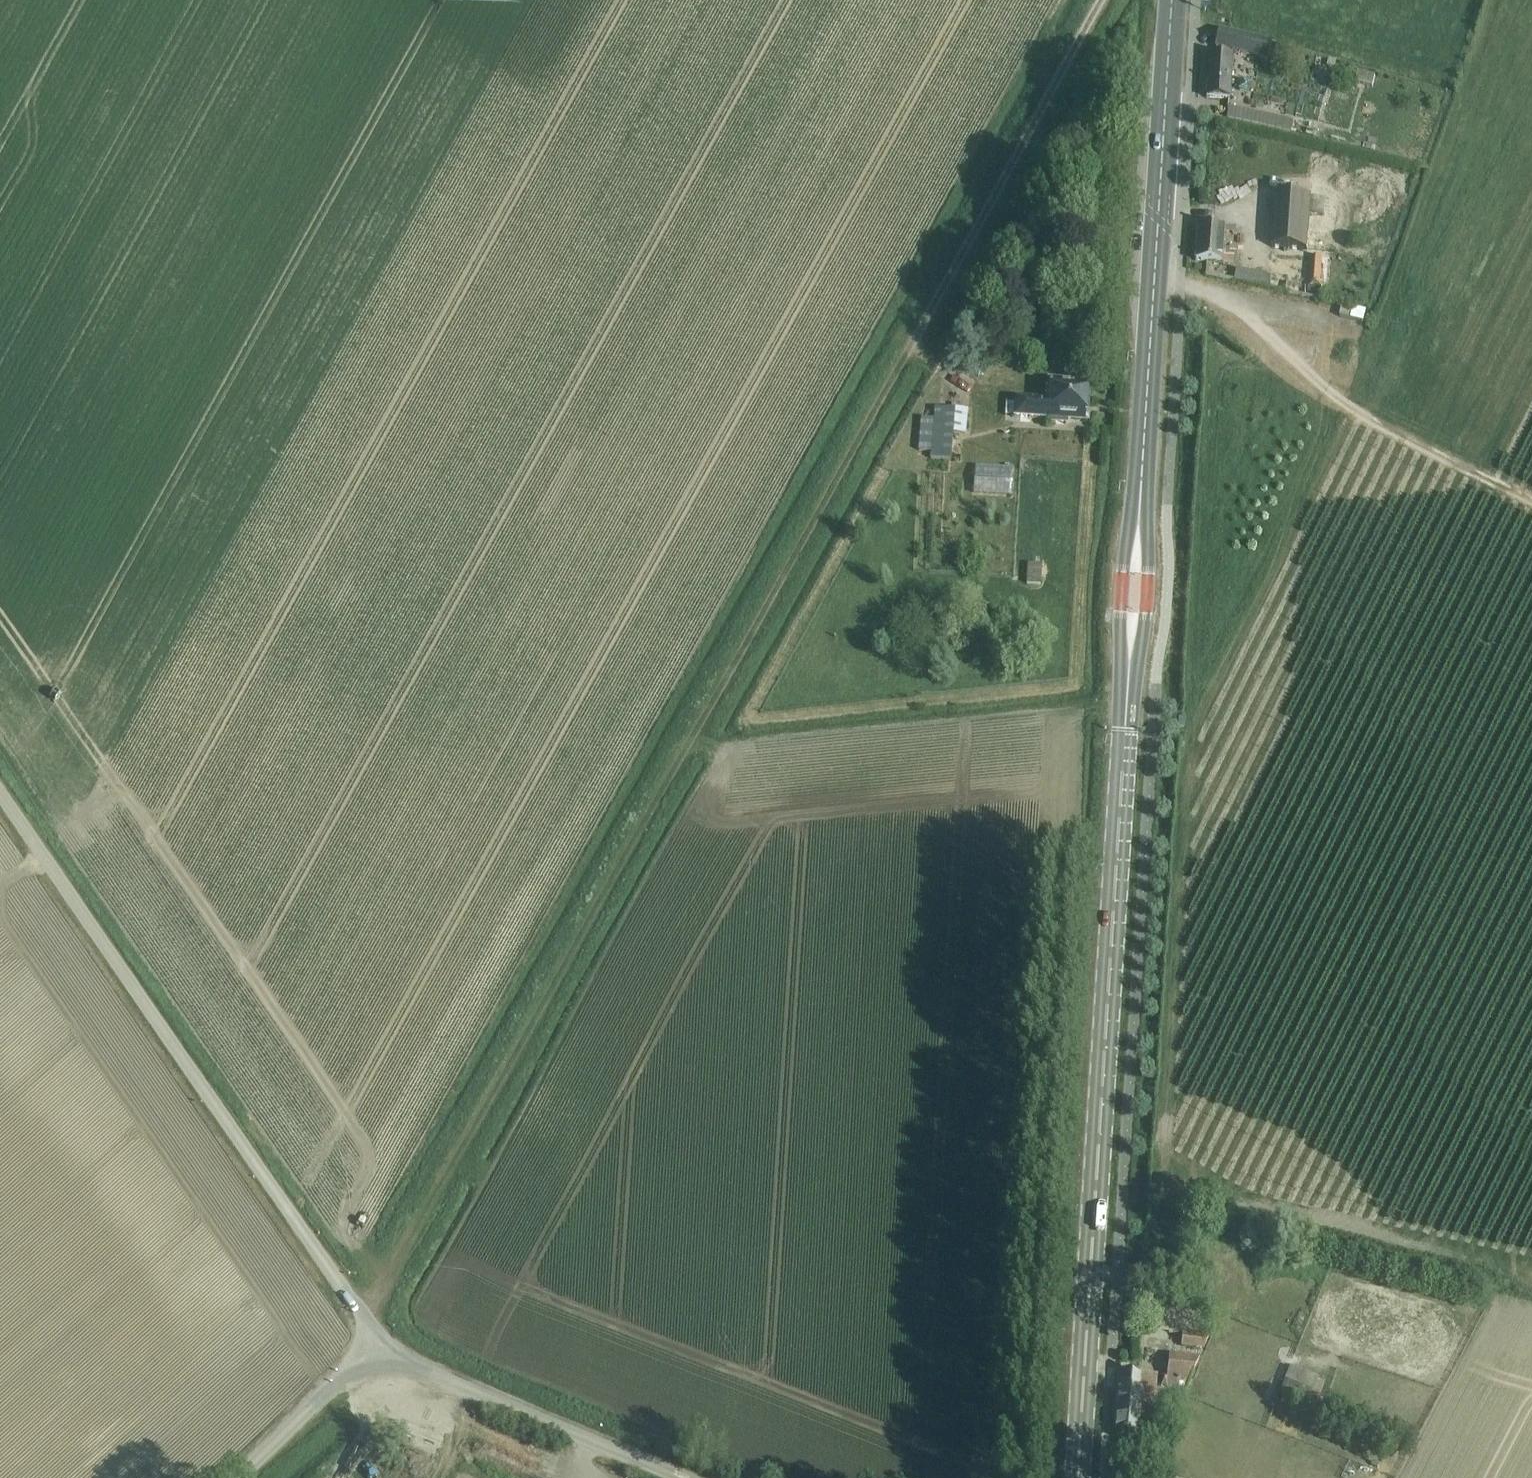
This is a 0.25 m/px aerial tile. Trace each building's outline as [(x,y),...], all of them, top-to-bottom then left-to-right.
[(1214,47),(1267,60),(1271,43),(1218,30),(1214,47)] [(1231,96),(1231,54),(1210,54),(1210,95),(1231,96)] [(1328,57),(1327,65),(1333,66),(1335,59),(1328,57)] [(1358,71),(1355,82),(1372,87),(1375,76),(1358,71)] [(1373,166),(1369,186),(1379,188),(1383,168),(1373,166)] [(1325,198),(1312,197),(1277,196),(1275,249),(1310,250),(1311,214),(1324,215),(1325,198)] [(1232,257),(1223,256),(1225,233),(1237,235),(1238,228),(1199,224),(1195,259),(1222,262),(1231,263),(1232,257)] [(1323,281),(1334,282),(1336,250),(1324,250),(1323,281)] [(1311,255),(1309,283),(1320,283),(1322,255),(1311,255)] [(1237,270),(1234,280),(1245,283),(1247,272),(1237,270)] [(1259,275),(1257,285),(1268,288),(1270,278),(1259,275)] [(1374,311),(1353,308),(1352,317),(1373,320),(1374,311)] [(1086,418),(1089,387),(1049,384),(1048,400),(1017,398),(1015,417),(1066,420),(1066,417),(1086,418)] [(921,418),(919,451),(931,452),(930,458),(951,459),(953,435),(966,436),(968,409),(934,406),(933,419),(921,418)] [(968,468),(967,492),(1005,494),(1006,469),(968,468)] [(1027,565),(1026,584),(1040,585),(1041,565),(1027,565)] [(1182,1332),(1181,1345),(1204,1347),(1209,1335),(1182,1332)] [(1169,1354),(1166,1387),(1186,1388),(1201,1356),(1169,1354)] [(1149,1439),(1155,1374),(1121,1371),(1116,1436),(1149,1439)] [(1285,1382),(1279,1398),(1306,1408),(1313,1393),(1285,1382)]
